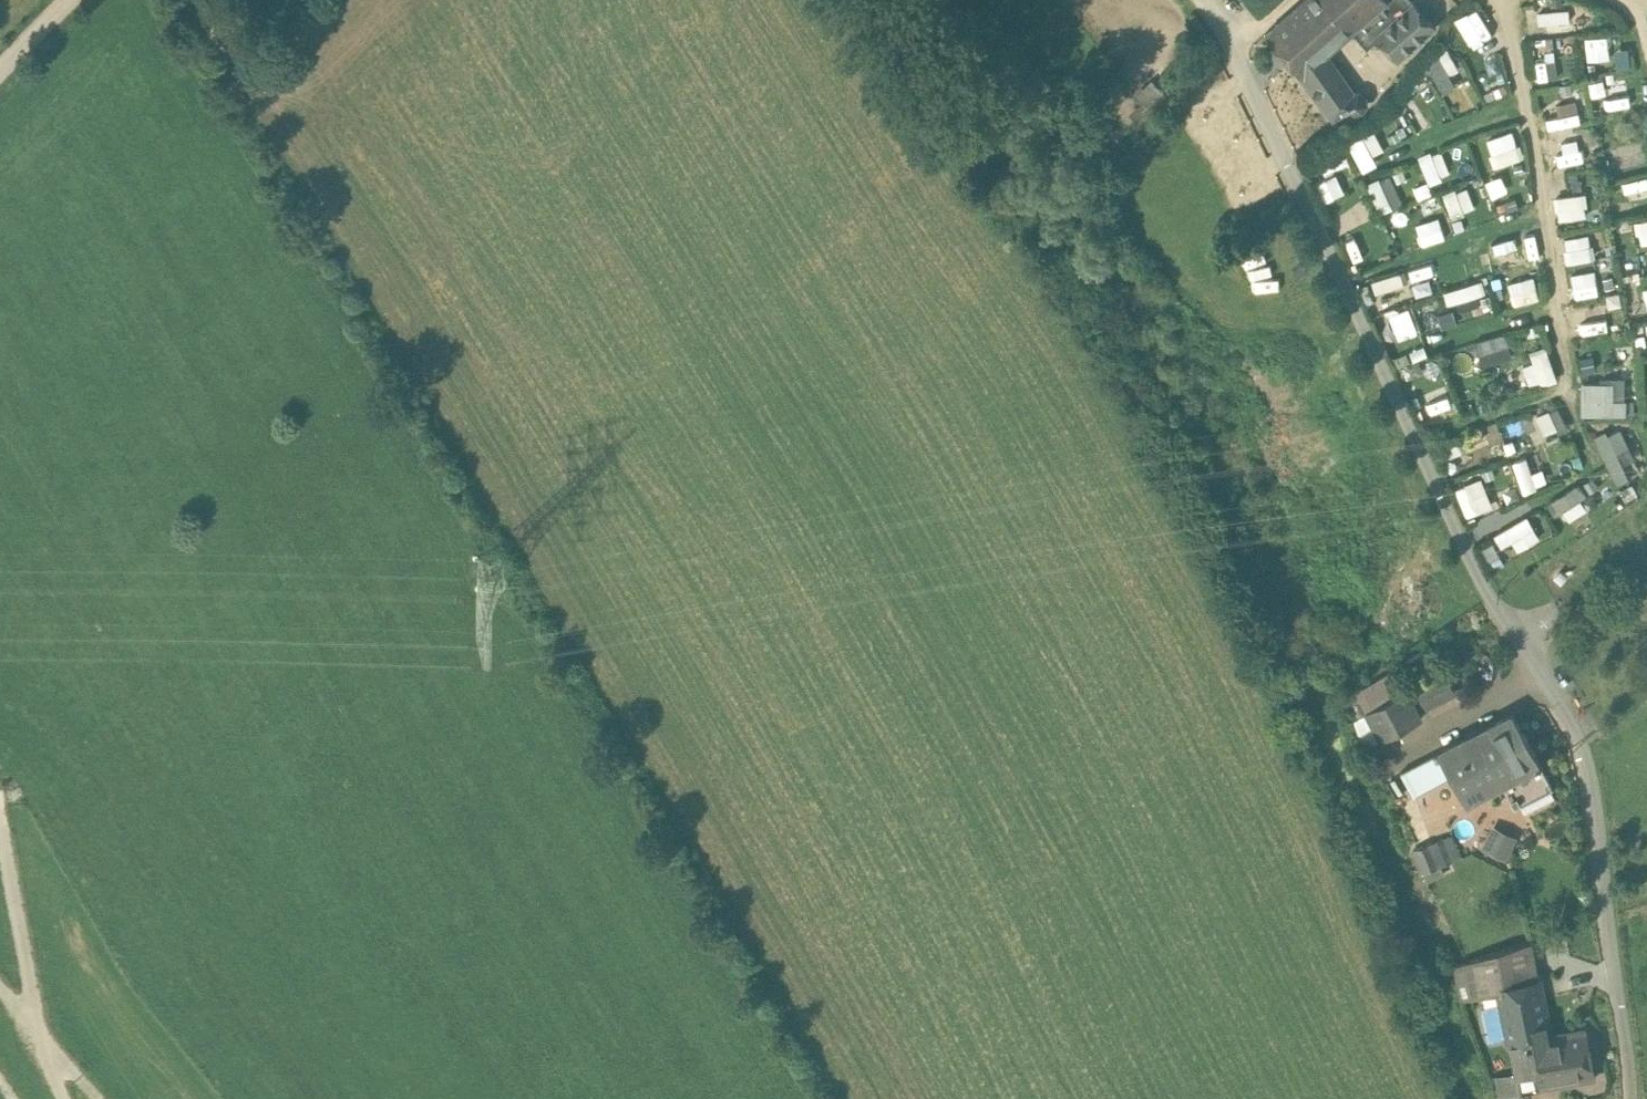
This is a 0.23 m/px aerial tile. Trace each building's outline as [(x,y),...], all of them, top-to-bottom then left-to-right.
[(1261,13),(1276,0),(1249,0),(1261,13)] [(1267,32),(1289,57),(1283,62),(1296,76),(1302,71),(1303,73),(1304,72),(1325,54),(1354,28),(1381,4),(1386,0),(1304,0),(1267,32)] [(1382,6),(1394,18),(1413,1),(1412,0),(1389,0),(1382,6)] [(1394,18),(1377,34),(1378,35),(1399,58),(1435,25),(1413,1),(1394,18)] [(1381,4),(1354,28),(1368,44),(1378,35),(1377,34),(1394,18),(1382,6),(1381,4)] [(1570,19),(1568,5),(1537,8),(1538,22),(1570,19)] [(1501,44),(1496,28),(1484,32),(1481,21),(1453,29),(1461,56),(1501,44)] [(1586,35),(1587,59),(1611,58),(1610,33),(1586,35)] [(1535,36),(1538,77),(1557,76),(1554,34),(1535,36)] [(1456,82),(1451,73),(1460,68),(1449,47),(1425,59),(1441,90),(1456,82)] [(1615,49),(1617,66),(1630,65),(1628,48),(1615,49)] [(1325,54),(1304,72),(1326,102),(1334,115),(1350,105),(1351,106),(1353,107),(1354,108),(1357,109),(1360,108),(1362,107),(1363,106),(1364,104),(1365,102),(1366,100),(1365,98),(1365,97),(1364,95),(1362,94),(1360,92),(1357,92),(1353,93),(1343,79),(1325,54)] [(1421,129),(1440,117),(1425,95),(1406,107),(1421,129)] [(1550,127),(1582,117),(1575,96),(1557,102),(1560,113),(1547,117),(1550,127)] [(1377,161),(1373,153),(1384,147),(1373,125),(1347,138),(1362,169),(1377,161)] [(1515,127),(1486,136),(1495,164),(1523,155),(1515,127)] [(1579,136),(1557,140),(1561,161),(1583,158),(1579,136)] [(1418,154),(1427,180),(1450,173),(1442,146),(1418,154)] [(1380,211),(1403,201),(1390,171),(1366,181),(1380,211)] [(1325,200),(1345,191),(1336,172),(1316,182),(1325,200)] [(1628,190),(1646,184),(1646,172),(1625,180),(1628,190)] [(1468,184),(1444,192),(1451,215),(1475,208),(1468,184)] [(1558,216),(1587,214),(1586,190),(1557,192),(1558,216)] [(1440,216),(1417,222),(1422,242),(1445,236),(1440,216)] [(1635,232),(1646,231),(1646,218),(1634,219),(1635,232)] [(1592,232),(1565,233),(1567,258),(1594,256),(1592,232)] [(1512,238),(1488,242),(1493,266),(1517,262),(1512,238)] [(1404,266),(1411,291),(1434,284),(1427,259),(1404,266)] [(1574,294),(1598,292),(1596,267),(1573,269),(1574,294)] [(1372,277),(1375,290),(1405,283),(1401,269),(1372,277)] [(1536,273),(1510,277),(1513,300),(1539,296),(1536,273)] [(1443,288),(1447,301),(1486,289),(1482,276),(1443,288)] [(1582,330),(1607,326),(1605,316),(1581,320),(1582,330)] [(1473,339),(1481,364),(1513,354),(1505,329),(1473,339)] [(1533,360),(1524,361),(1528,384),(1556,379),(1550,344),(1531,348),(1533,360)] [(1624,377),(1581,378),(1582,412),(1635,411),(1634,396),(1625,396),(1624,377)] [(1448,388),(1425,394),(1431,417),(1454,411),(1448,388)] [(1560,404),(1538,412),(1546,433),(1567,425),(1560,404)] [(1620,424),(1595,434),(1613,481),(1639,471),(1620,424)] [(1509,451),(1534,441),(1529,429),(1504,439),(1509,451)] [(1524,489),(1538,484),(1527,453),(1514,458),(1524,489)] [(1468,513),(1494,502),(1481,473),(1455,484),(1468,513)] [(1587,506),(1580,496),(1598,484),(1591,473),(1548,499),(1556,511),(1561,507),(1568,518),(1587,506)] [(1528,512),(1495,528),(1501,541),(1513,536),(1517,546),(1540,535),(1528,512)] [(1480,540),(1492,563),(1502,558),(1491,535),(1480,540)] [(1445,667),(1415,682),(1426,704),(1456,689),(1445,667)] [(1361,688),(1348,692),(1356,717),(1369,713),(1368,710),(1361,688)] [(1368,710),(1369,713),(1382,737),(1421,716),(1407,689),(1368,710)] [(1514,711),(1440,749),(1453,774),(1465,799),(1500,781),(1539,761),(1514,711)] [(1440,749),(1402,769),(1415,795),(1453,774),(1440,749)] [(1539,761),(1500,781),(1512,804),(1551,784),(1539,761)] [(1492,819),(1481,842),(1507,855),(1519,832),(1492,819)] [(1455,831),(1412,842),(1421,878),(1445,872),(1441,859),(1461,854),(1455,831)] [(1531,940),(1467,960),(1473,992),(1501,986),(1500,985),(1538,977),(1531,940)] [(1538,977),(1500,985),(1501,986),(1519,1070),(1519,1072),(1536,1069),(1537,1069),(1530,1038),(1550,1034),(1550,1033),(1538,977)] [(1586,1026),(1550,1033),(1550,1034),(1530,1038),(1537,1069),(1536,1069),(1539,1084),(1596,1074),(1586,1026)] [(1497,1074),(1503,1098),(1522,1098),(1519,1072),(1519,1070),(1497,1074)]
